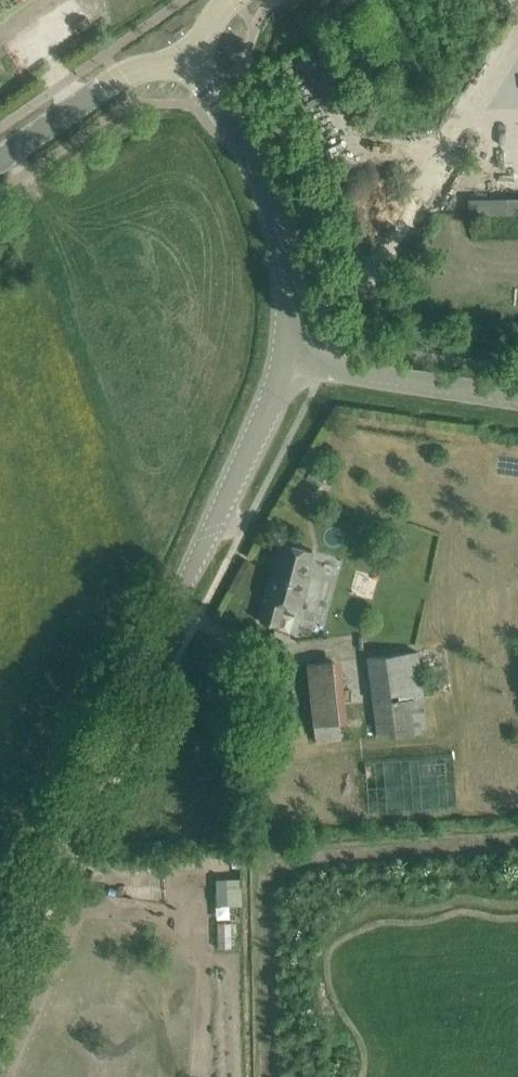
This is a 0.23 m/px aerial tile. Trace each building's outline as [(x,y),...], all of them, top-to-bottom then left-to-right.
[(260,621),(278,625),(283,604),(300,608),(309,575),(306,574),(312,550),(281,542),(260,621)] [(428,731),(418,650),(368,656),(377,737),(428,731)] [(313,741),(347,739),(344,659),(310,660),(313,741)] [(220,877),(221,904),(244,904),(243,876),(220,877)] [(232,947),(232,922),(218,922),(218,947),(232,947)]
